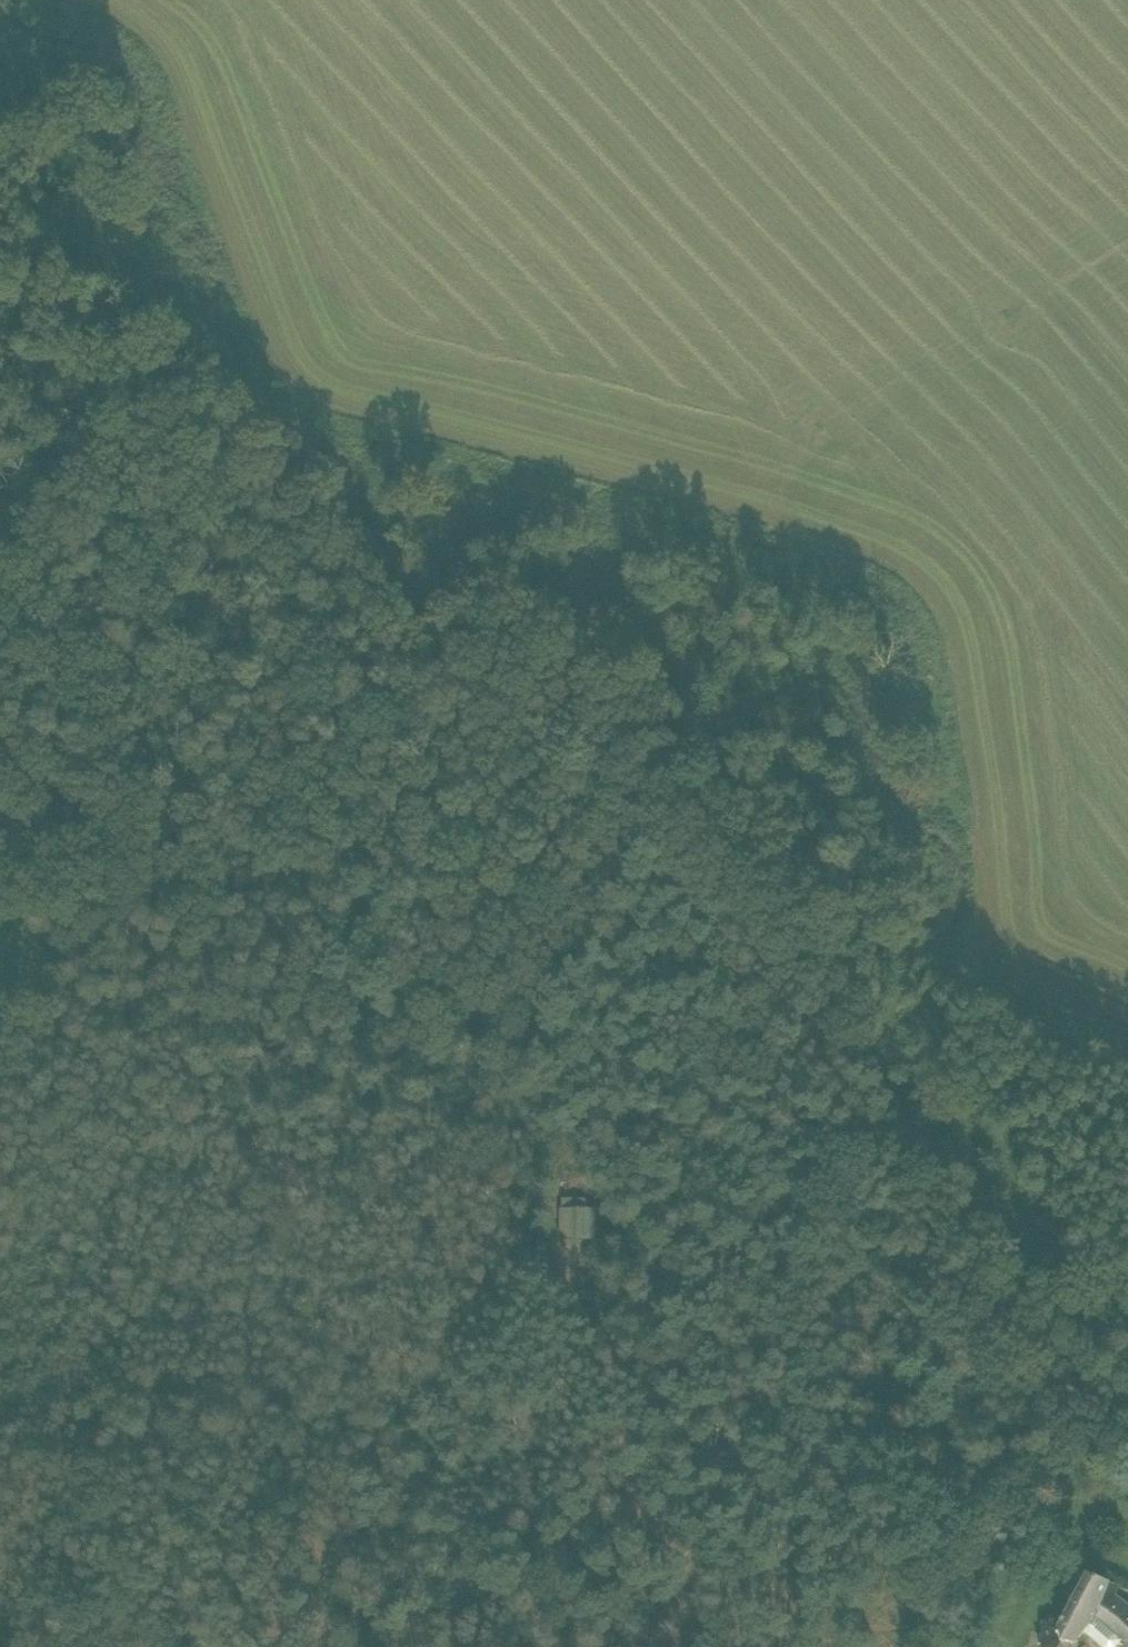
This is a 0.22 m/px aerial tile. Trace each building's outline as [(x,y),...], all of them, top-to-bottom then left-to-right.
[(595,1239),(596,1208),(580,1208),(580,1197),(562,1197),(562,1207),(560,1207),(559,1238),(595,1239)] [(1030,1643),(1036,1644),(1042,1646),(1057,1646),(1061,1641),(1074,1643),(1083,1632),(1103,1646),(1115,1646),(1116,1646),(1121,1640),(1127,1646),(1127,1606),(1126,1604),(1119,1599),(1112,1593),(1105,1588),(1108,1582),(1088,1573),(1079,1593),(1057,1628),(1045,1626),(1042,1626),(1042,1632),(1032,1631),(1030,1643)]
